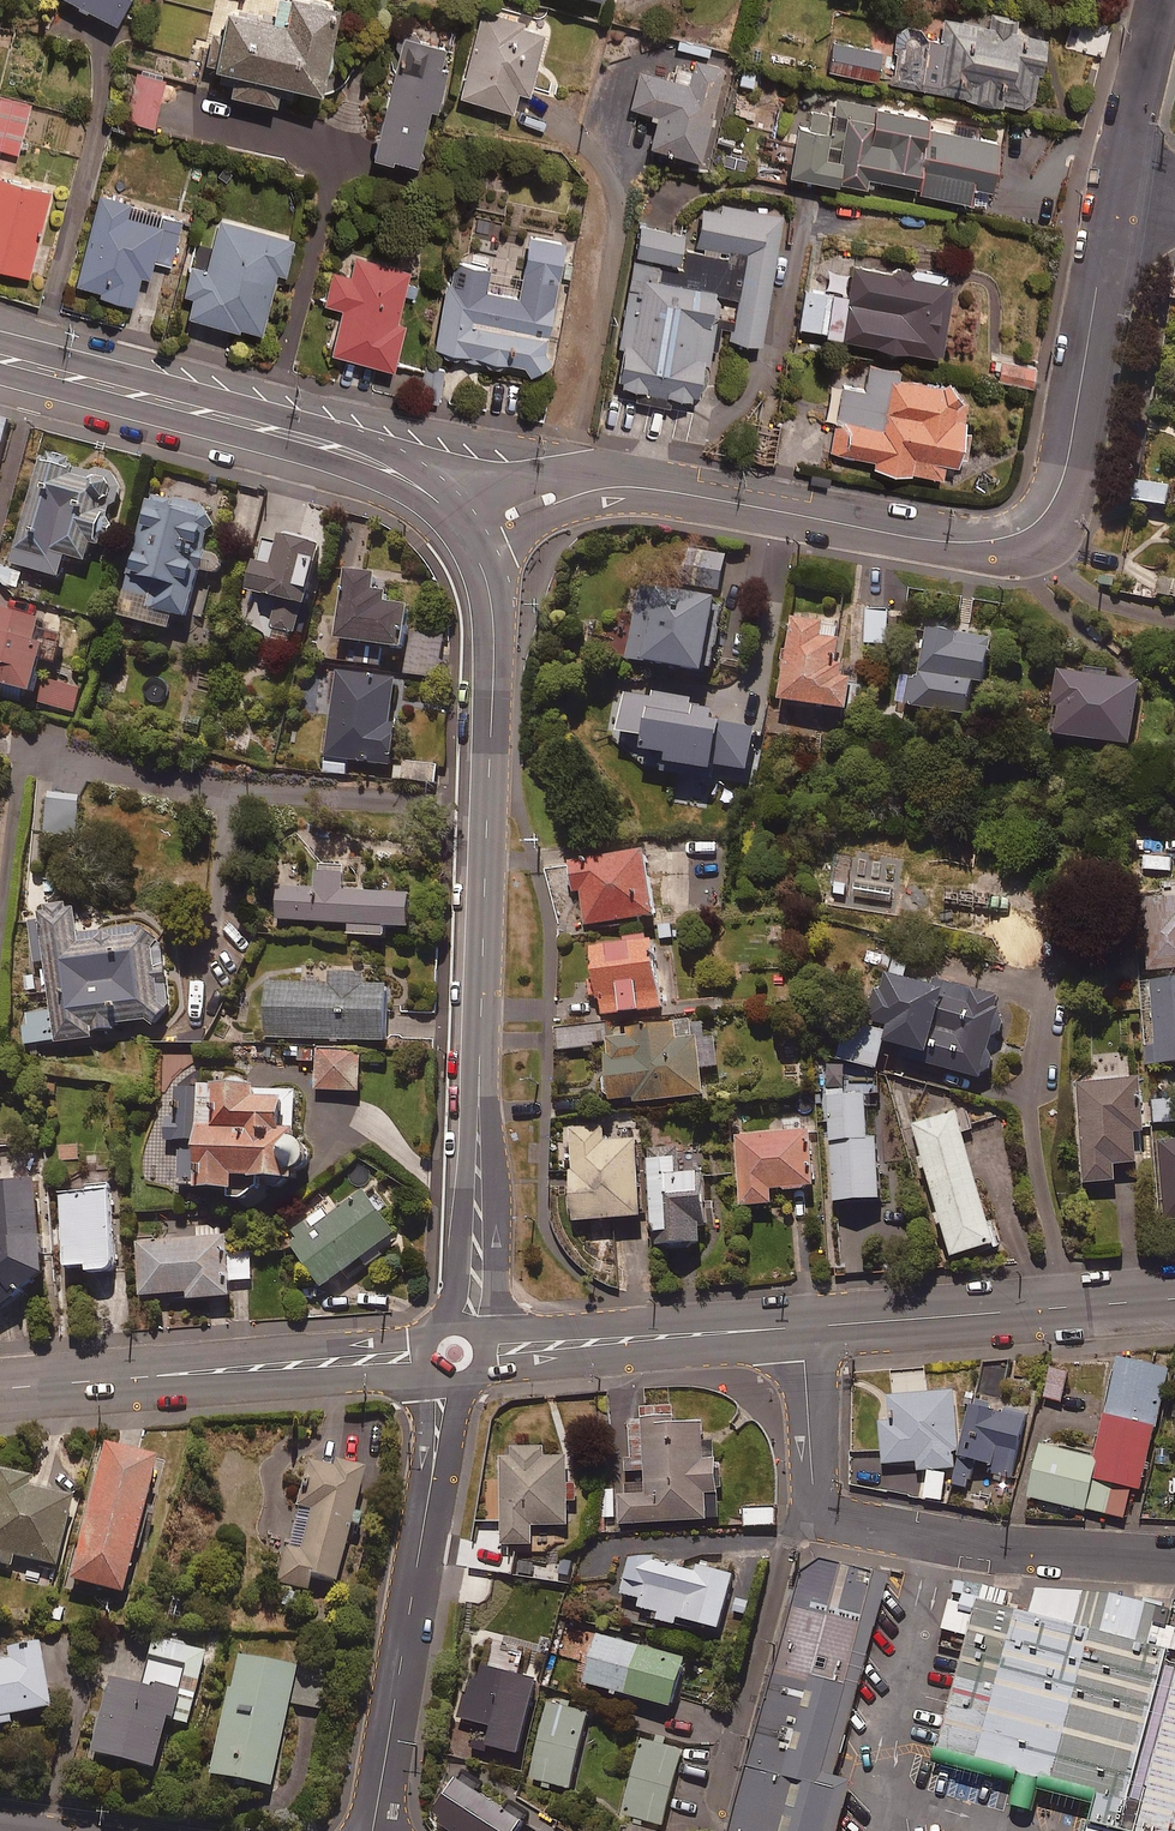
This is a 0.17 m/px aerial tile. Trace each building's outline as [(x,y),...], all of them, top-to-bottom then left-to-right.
[(120,23),(131,0),(72,0),(120,23)] [(219,68),(225,69),(222,81),(232,84),(230,94),(279,106),(281,95),(293,98),(295,88),(325,96),(346,11),(301,0),(284,0),(278,23),(233,12),(219,68)] [(532,96),(548,34),(526,29),(528,24),(484,13),(463,99),(516,112),(521,93),(532,96)] [(989,25),(946,18),(942,46),(931,44),(925,34),(916,29),(907,29),(897,36),(888,86),(1036,109),(1041,73),(1046,73),(1052,38),(1017,32),(1019,20),(990,15),(989,25)] [(1110,29),(1091,26),(1086,53),(1105,57),(1110,29)] [(887,52),(835,40),(828,71),(880,83),(887,52)] [(434,111),(440,112),(450,73),(446,72),(451,52),(407,41),(377,155),(420,166),(434,111)] [(727,74),(645,51),(629,106),(661,115),(652,148),(703,162),(727,74)] [(740,70),(739,87),(761,89),(763,72),(740,70)] [(166,81),(141,75),(128,121),(153,128),(166,81)] [(0,98),(0,149),(20,154),(31,105),(0,98)] [(835,115),(813,110),(809,130),(803,129),(793,176),(873,193),(875,179),(922,189),(921,193),(973,204),(977,188),(996,192),(1006,146),(931,130),(932,121),(838,101),(835,115)] [(31,278),(53,193),(0,180),(0,270),(31,278)] [(103,198),(78,287),(102,293),(102,297),(136,306),(144,277),(151,279),(156,262),(171,267),(184,221),(103,198)] [(732,341),(761,347),(786,217),(707,202),(698,253),(684,250),(688,235),(643,226),(636,255),(642,256),(615,385),(701,403),(723,297),(740,300),(732,341)] [(295,240),(221,222),(214,250),(198,246),(186,295),(196,298),(191,318),(263,335),(279,272),(287,274),(295,240)] [(547,355),(568,241),(532,235),(520,299),(487,293),(491,271),(453,264),(437,351),(523,366),(534,380),(554,364),(547,355)] [(411,271),(355,258),(351,279),(334,275),(326,307),(345,312),(335,356),(398,370),(409,325),(400,323),(411,271)] [(944,358),(957,285),(856,266),(850,297),(806,288),(798,331),(944,358)] [(1038,368),(1003,361),(999,382),(1034,389),(1038,368)] [(899,380),(901,369),(870,364),(866,388),(844,385),(834,452),(876,459),(874,469),(944,480),(946,466),(964,468),(971,421),(968,420),(970,409),(959,389),(899,380)] [(0,420),(0,466),(11,423),(0,420)] [(108,518),(110,510),(120,505),(124,497),(123,488),(118,481),(107,476),(102,477),(94,482),(75,477),(78,467),(45,458),(15,570),(63,583),(69,561),(91,567),(95,554),(107,550),(114,540),(114,528),(108,518)] [(1169,490),(1142,484),(1137,506),(1165,512),(1169,490)] [(212,538),(218,536),(206,508),(201,510),(152,498),(122,621),(173,634),(177,621),(191,624),(203,577),(221,581),(225,564),(207,559),(212,538)] [(327,552),(286,543),(278,574),(260,570),(253,598),(281,605),(275,633),(299,639),(305,612),(312,614),(327,552)] [(395,585),(353,579),(341,664),(383,670),(385,654),(410,658),(416,616),(391,612),(395,585)] [(727,612),(643,595),(629,663),(655,669),(654,673),(713,685),(727,612)] [(890,614),(868,614),(867,647),(889,648),(890,614)] [(38,701),(48,666),(60,669),(67,646),(45,640),(48,630),(4,618),(0,631),(0,691),(38,701)] [(784,706),(853,717),(858,686),(845,684),(846,674),(839,673),(843,643),(828,641),(830,627),(796,622),(784,706)] [(997,645),(934,634),(927,681),(913,678),(908,711),(975,722),(980,689),(989,691),(997,645)] [(445,637),(417,635),(413,678),(441,681),(445,637)] [(399,683),(339,675),(328,761),(395,769),(400,730),(393,729),(399,683)] [(1148,686),(1067,675),(1058,742),(1138,753),(1148,686)] [(83,692),(52,685),(46,707),(77,715),(83,692)] [(698,701),(654,695),(653,702),(614,697),(608,738),(651,744),(649,760),(676,764),(674,776),(721,782),(722,774),(754,778),(760,733),(717,727),(719,715),(696,712),(698,701)] [(439,767),(398,763),(396,781),(437,785),(439,767)] [(80,806),(51,802),(47,836),(75,840),(80,806)] [(654,861),(576,867),(578,896),(585,896),(588,929),(659,923),(654,861)] [(282,893),(281,926),(351,930),(351,940),(388,942),(389,933),(416,935),(417,901),(347,897),(348,881),(321,880),(320,894),(282,893)] [(1149,906),(1153,972),(1174,971),(1174,904),(1149,906)] [(175,1018),(173,1016),(172,947),(161,947),(160,934),(81,938),(80,911),(45,913),(46,927),(32,928),(34,966),(51,965),(53,1014),(25,1015),(26,1047),(96,1044),(96,1038),(120,1037),(119,1029),(151,1027),(160,1035),(175,1018)] [(605,1019),(626,1017),(627,1024),(647,1022),(647,1016),(666,1014),(661,950),(598,956),(601,984),(591,985),(592,999),(604,998),(605,1019)] [(1004,1015),(1008,1004),(936,983),(933,994),(903,985),(909,964),(872,953),(840,1064),(881,1076),(889,1050),(921,1059),(919,1066),(987,1084),(994,1080),(999,1071),(999,1064),(993,1055),(997,1043),(1005,1039),(1010,1030),(1010,1023),(1004,1015)] [(367,980),(332,978),(331,989),(271,986),(268,1041),(391,1047),(394,992),(366,991),(367,980)] [(1153,983),(1157,1047),(1146,1048),(1148,1068),(1174,1066),(1174,981),(1153,983)] [(610,1049),(608,1031),(560,1035),(562,1054),(610,1049)] [(695,1047),(694,1033),(610,1038),(614,1103),(637,1101),(637,1107),(706,1102),(704,1075),(721,1074),(720,1045),(695,1047)] [(364,1055),(321,1055),(321,1095),(363,1096),(364,1055)] [(298,1142),(297,1096),(256,1097),(250,1087),(241,1084),(234,1086),(229,1091),(176,1092),(177,1113),(168,1113),(169,1147),(183,1146),(184,1195),(206,1194),(207,1207),(249,1206),(267,1198),(307,1197),(307,1187),(316,1180),(318,1168),(315,1160),(306,1153),(306,1141),(298,1142)] [(1146,1138),(1144,1084),(1083,1087),(1087,1188),(1118,1186),(1118,1170),(1141,1169),(1139,1138),(1146,1138)] [(1155,1101),(1157,1125),(1174,1123),(1174,1099),(1155,1101)] [(873,1145),(869,1101),(832,1104),(839,1211),(886,1207),(881,1144),(873,1145)] [(1002,1251),(960,1117),(917,1130),(959,1264),(1002,1251)] [(607,1146),(607,1132),(575,1131),(574,1225),(642,1226),(642,1147),(607,1146)] [(816,1195),(814,1136),(741,1138),(743,1210),(775,1209),(775,1196),(816,1195)] [(1166,1144),(1168,1222),(1174,1222),(1174,1144),(1166,1144)] [(661,1256),(706,1254),(706,1237),(710,1236),(708,1182),(684,1183),(684,1165),(657,1167),(661,1256)] [(0,1190),(0,1317),(26,1303),(49,1286),(45,1188),(0,1190)] [(118,1280),(114,1191),(63,1193),(67,1274),(91,1273),(91,1281),(118,1280)] [(310,1223),(292,1237),(298,1245),(292,1249),(326,1294),(399,1240),(366,1196),(317,1233),(310,1223)] [(229,1242),(140,1244),(142,1300),(192,1299),(192,1305),(233,1304),(233,1283),(252,1282),(251,1260),(229,1261),(229,1242)] [(1092,1453),(1082,1508),(1124,1515),(1129,1484),(1140,1486),(1162,1362),(1110,1353),(1092,1453)] [(1064,1368),(1046,1364),(1039,1394),(1058,1398),(1064,1368)] [(914,1468),(951,1464),(949,1448),(953,1448),(947,1385),(923,1388),(921,1368),(890,1371),(892,1390),(883,1391),(885,1415),(876,1416),(880,1461),(913,1457),(914,1468)] [(965,1397),(948,1482),(972,1487),(977,1460),(1012,1467),(1024,1409),(965,1397)] [(701,1413),(642,1416),(646,1487),(618,1489),(620,1519),(720,1514),(716,1437),(703,1437),(701,1413)] [(543,1441),(513,1441),(513,1455),(500,1455),(501,1537),(529,1537),(529,1518),(566,1518),(566,1495),(575,1495),(575,1479),(567,1479),(567,1451),(543,1452),(543,1441)] [(1082,1508),(1092,1453),(1035,1443),(1025,1498),(1082,1508)] [(162,1475),(108,1460),(72,1590),(125,1605),(162,1475)] [(337,1475),(312,1468),(279,1586),(310,1595),(313,1583),(337,1590),(369,1479),(338,1470),(337,1475)] [(943,1472),(924,1469),(920,1498),(940,1500),(943,1472)] [(0,1481),(0,1570),(14,1573),(16,1564),(60,1574),(74,1507),(28,1497),(30,1487),(0,1481)] [(777,1520),(775,1504),(745,1507),(746,1523),(777,1520)] [(809,1526),(729,1830),(839,1830),(858,1759),(847,1756),(901,1550),(809,1526)] [(640,1598),(638,1606),(657,1610),(655,1618),(675,1623),(676,1615),(720,1626),(733,1569),(698,1561),(696,1570),(630,1554),(620,1593),(640,1598)] [(989,1560),(947,1717),(1100,1758),(1093,1786),(1174,1808),(1174,1610),(989,1560)] [(685,1655),(598,1628),(583,1676),(670,1702),(685,1655)] [(206,1651),(133,1630),(125,1657),(115,1654),(87,1746),(148,1765),(162,1718),(184,1724),(206,1651)] [(39,1639),(8,1643),(10,1657),(0,1659),(0,1722),(9,1721),(7,1711),(48,1706),(39,1639)] [(298,1666),(239,1650),(207,1768),(266,1784),(298,1666)] [(540,1674),(475,1653),(456,1711),(491,1723),(485,1740),(515,1750),(540,1674)] [(326,1679),(307,1675),(301,1704),(319,1708),(326,1679)] [(588,1709),(552,1699),(539,1748),(535,1747),(528,1775),(569,1785),(588,1709)] [(682,1748),(642,1737),(621,1809),(661,1821),(682,1748)] [(461,1778),(435,1821),(451,1830),(520,1830),(527,1819),(461,1778)] [(626,1817),(623,1830),(684,1830),(626,1817)]
